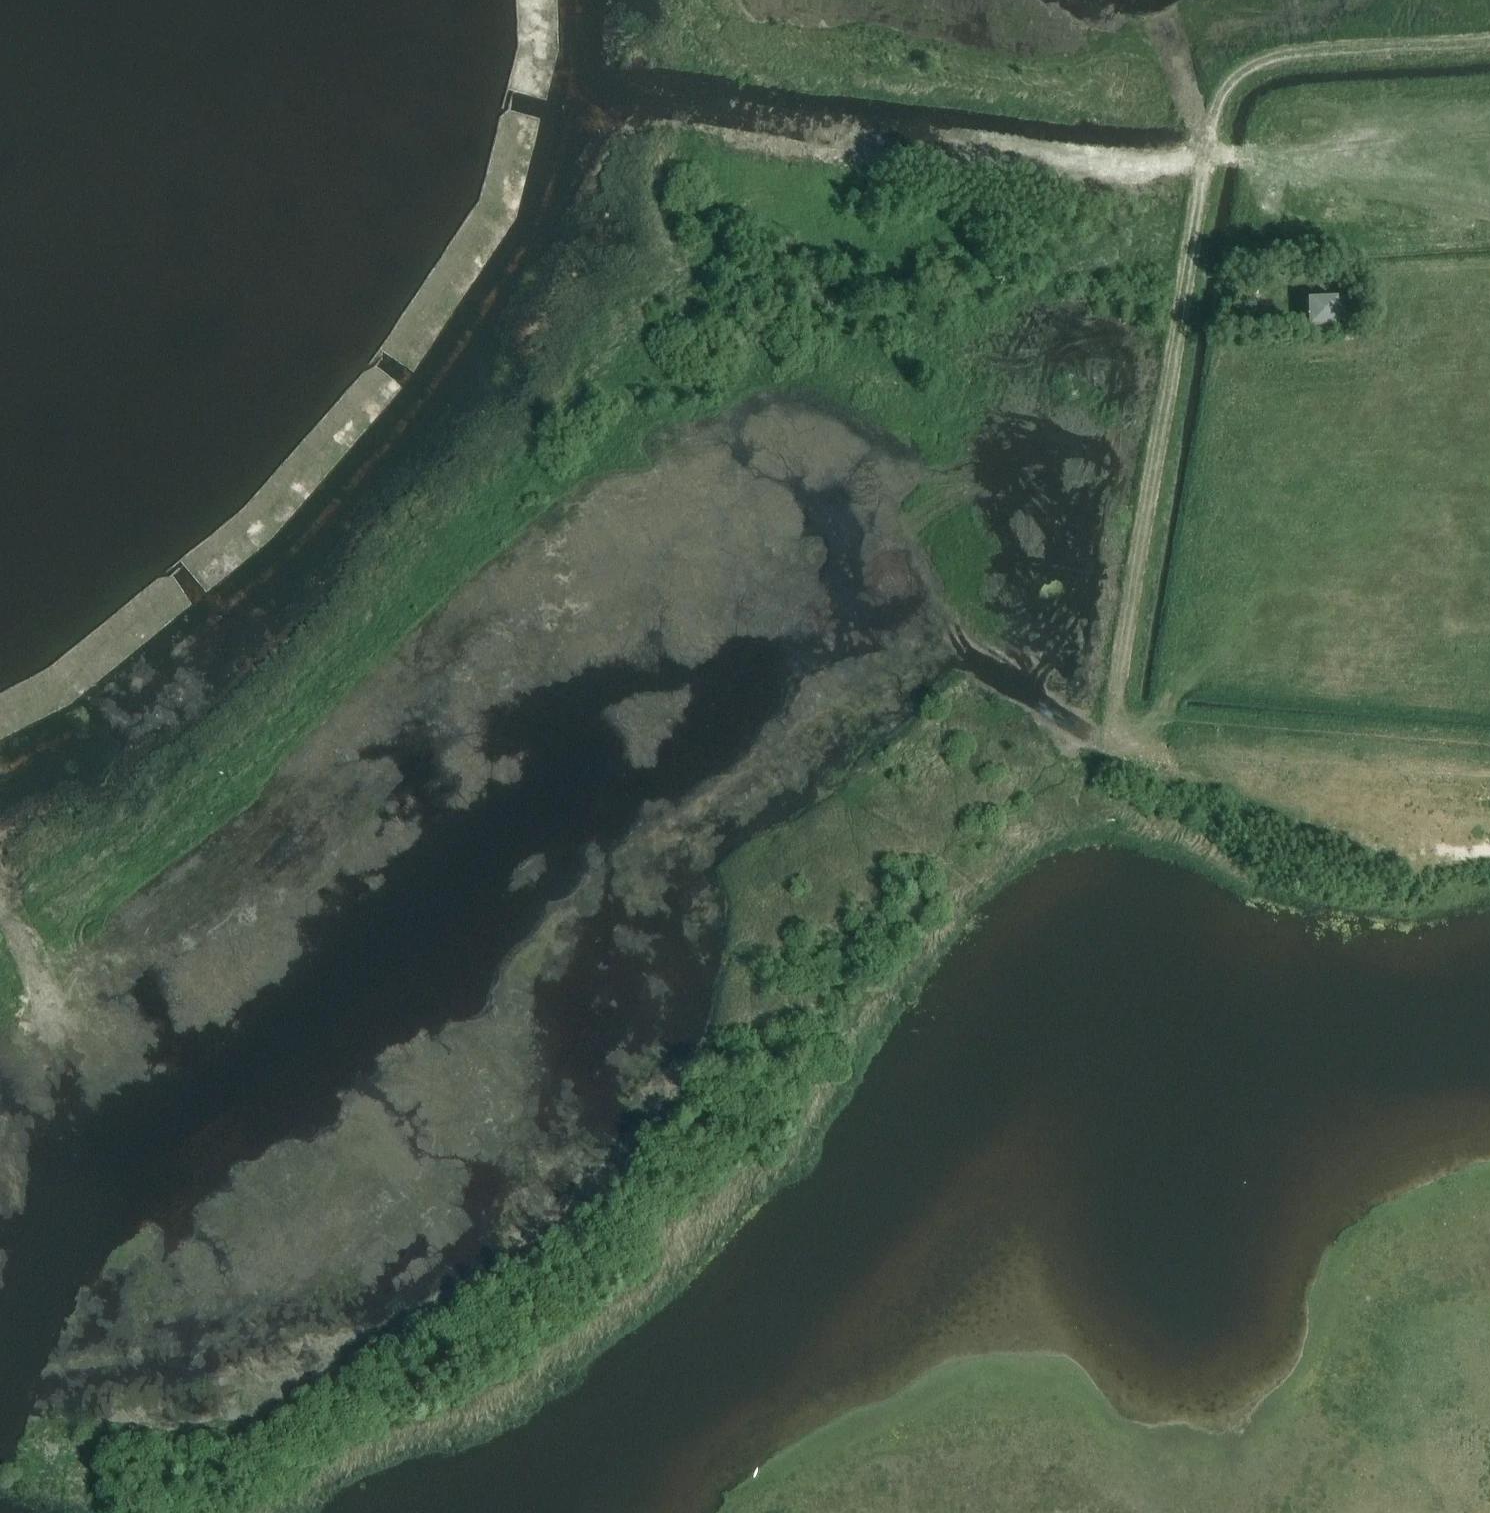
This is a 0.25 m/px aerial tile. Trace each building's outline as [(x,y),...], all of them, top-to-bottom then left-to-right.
[(1310,330),(1338,329),(1337,300),(1309,301),(1310,330)]
